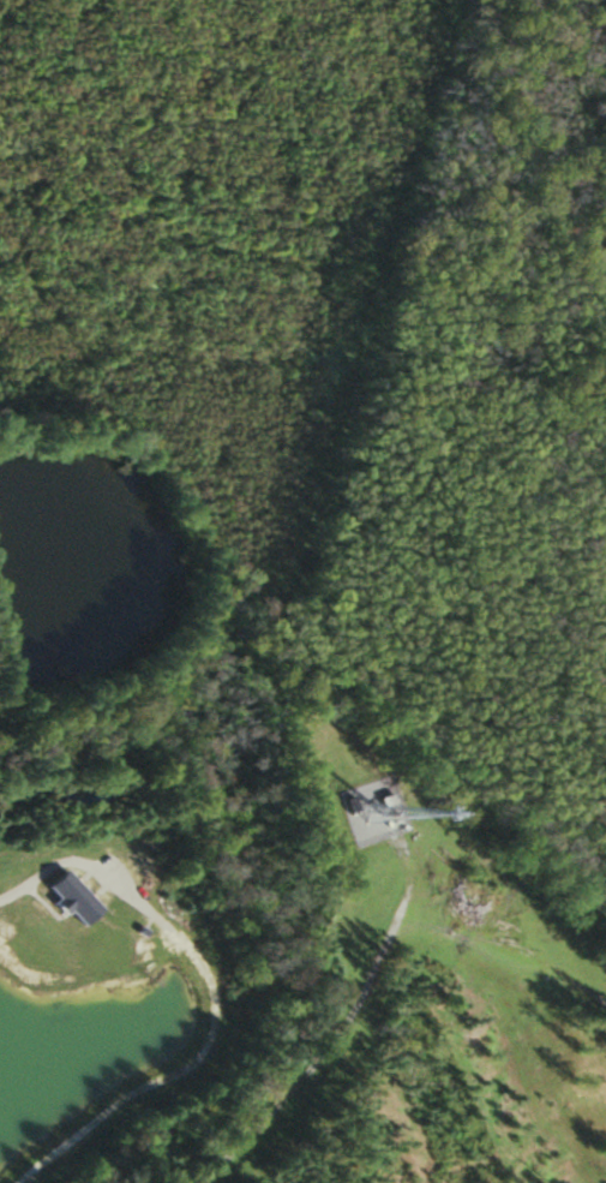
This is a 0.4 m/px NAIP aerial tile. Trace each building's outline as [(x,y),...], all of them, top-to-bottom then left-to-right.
[(390,804),(389,796),(379,797),(380,805),(390,804)]
